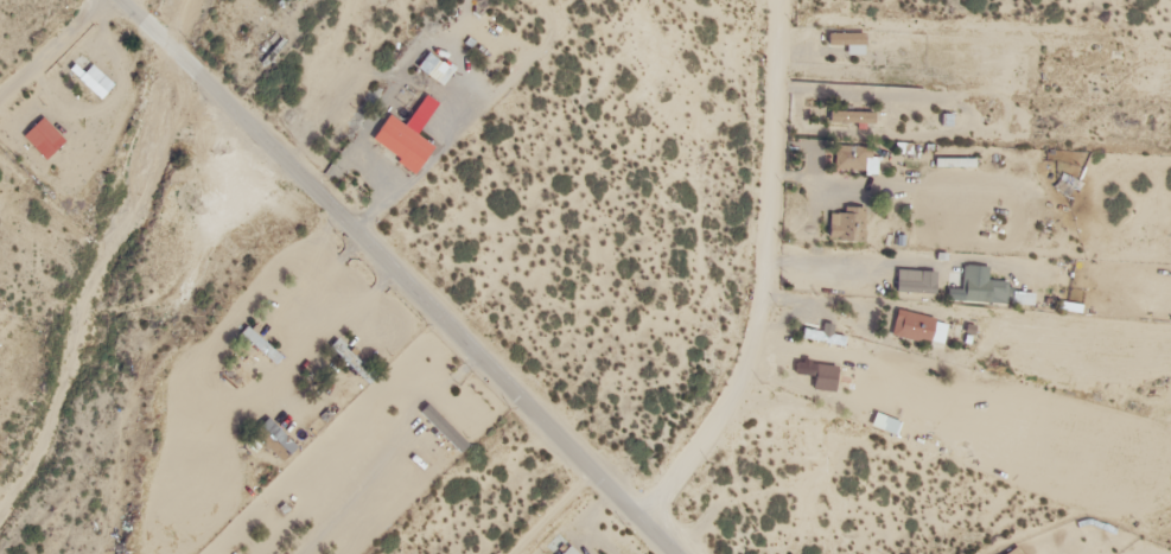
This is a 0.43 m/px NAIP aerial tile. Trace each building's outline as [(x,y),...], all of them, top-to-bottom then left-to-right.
[(867,27),(830,27),(830,48),(867,48),(867,27)] [(439,78),(448,61),(429,49),(419,66),(439,78)] [(101,95),(113,82),(94,65),(83,78),(101,95)] [(868,108),(830,108),(830,122),(868,122),(868,108)] [(372,138),(417,167),(434,140),(389,112),(372,138)] [(24,132),(48,155),(67,136),(43,113),(24,132)] [(874,175),(874,145),(834,145),(834,175),(874,175)] [(974,158),(934,158),(934,171),(974,171),(974,158)] [(829,210),(829,240),(862,240),(862,210),(829,210)] [(988,278),(988,266),(962,265),(962,298),(1005,299),(1005,278),(988,278)] [(896,280),(896,295),(934,295),(934,271),(919,271),(919,280),(896,280)] [(943,342),(945,317),(894,313),(892,337),(943,342)] [(281,355),(249,324),(242,332),(274,363),(281,355)] [(802,343),(845,343),(845,330),(802,330),(802,343)] [(836,364),(797,360),(795,374),(834,378),(836,364)] [(562,553),(577,553),(575,551),(580,548),(574,540),(559,551),(562,553)]
